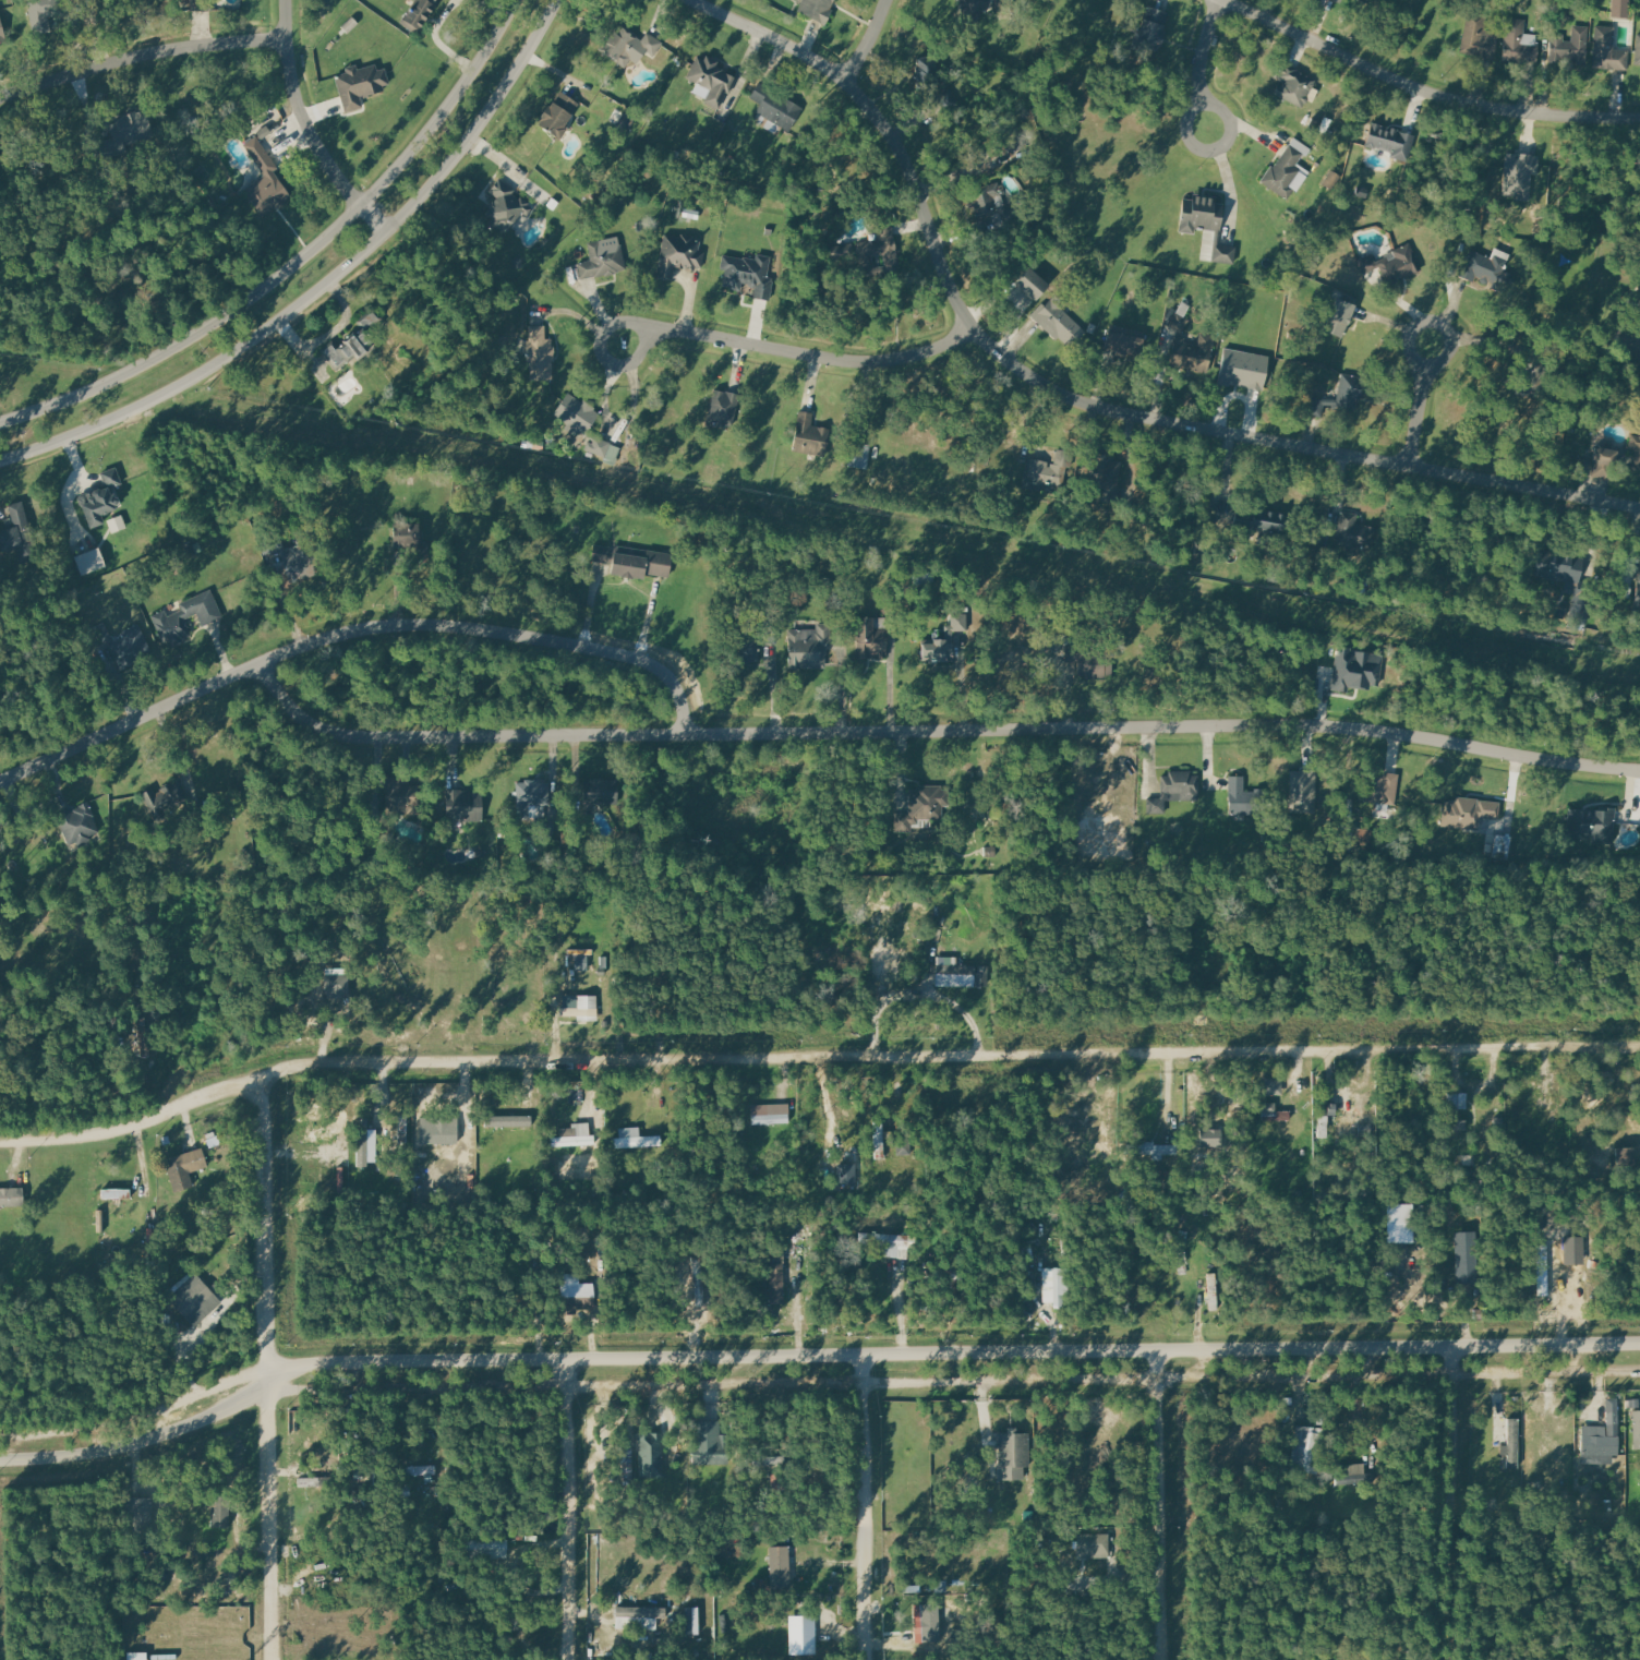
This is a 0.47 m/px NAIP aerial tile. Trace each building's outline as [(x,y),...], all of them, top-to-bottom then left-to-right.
[(46,3),(45,0),(61,0),(64,13),(50,16),(53,31),(36,34),(29,7),(46,3)] [(212,0),(191,0),(191,8),(212,9),(212,0)] [(402,21),(417,0),(437,0),(439,2),(418,33),(413,29),(402,21)] [(798,11),(824,23),(835,0),(803,0),(798,11)] [(957,7),(962,9),(960,16),(976,22),(981,7),(987,9),(989,0),(960,0),(957,7)] [(1609,17),(1611,0),(1627,0),(1626,19),(1609,17)] [(1131,44),(1158,52),(1170,13),(1148,7),(1141,33),(1135,31),(1131,44)] [(1461,50),(1494,57),(1498,32),(1485,29),(1488,13),(1470,10),(1461,50)] [(1507,19),(1505,60),(1538,63),(1539,40),(1524,40),(1527,20),(1507,19)] [(648,31),(664,41),(653,56),(631,41),(624,52),(631,57),(625,65),(618,61),(599,47),(617,21),(642,38),(648,31)] [(1587,26),(1583,65),(1548,62),(1551,34),(1564,35),(1564,40),(1570,41),(1571,25),(1587,26)] [(1594,29),(1591,68),(1627,71),(1628,51),(1611,50),(1612,31),(1594,29)] [(938,84),(934,53),(915,56),(918,86),(938,84)] [(697,57),(737,76),(728,95),(725,94),(720,106),(706,99),(711,88),(687,77),(690,69),(697,57)] [(336,77),(346,112),(363,108),(360,96),(385,88),(384,85),(390,84),(387,73),(386,68),(377,70),(375,64),(358,70),(357,64),(347,68),(348,74),(336,77)] [(1314,79),(1302,106),(1274,93),(1278,84),(1283,86),(1287,81),(1278,76),(1283,64),(1314,79)] [(760,82),(755,93),(751,97),(761,104),(757,111),(789,130),(803,107),(760,82)] [(560,89),(575,99),(579,103),(563,125),(566,128),(559,139),(555,135),(538,123),(560,89)] [(146,110),(154,135),(125,144),(128,152),(105,159),(99,142),(113,137),(110,125),(118,123),(116,119),(146,110)] [(1367,145),(1373,123),(1415,134),(1408,160),(1391,157),(1394,152),(1367,145)] [(1017,125),(1026,146),(1009,154),(1000,133),(1017,125)] [(262,214),(244,189),(266,173),(244,143),(256,135),(278,167),(274,170),(290,193),(262,214)] [(1290,142),(1261,180),(1287,200),(1293,191),(1286,184),(1299,168),(1295,166),(1304,154),(1290,142)] [(1539,155),(1504,153),(1500,196),(1527,197),(1529,173),(1538,173),(1539,155)] [(499,178),(490,192),(497,197),(486,213),(494,218),(490,225),(501,232),(503,228),(508,232),(521,214),(527,218),(534,208),(512,193),(516,189),(499,178)] [(998,181),(1001,193),(993,195),(999,213),(978,219),(974,205),(969,206),(964,192),(998,181)] [(1180,231),(1184,199),(1194,200),(1194,192),(1216,195),(1215,203),(1222,204),(1219,229),(1194,226),(1193,232),(1180,231)] [(892,220),(900,267),(864,274),(859,253),(831,257),(829,245),(876,237),(873,224),(892,220)] [(656,277),(664,241),(665,234),(680,238),(682,234),(691,237),(691,239),(700,241),(699,249),(707,251),(706,254),(703,267),(696,265),(695,269),(676,266),(673,280),(656,277)] [(620,243),(626,267),(581,277),(578,261),(592,258),(588,242),(601,239),(603,248),(620,243)] [(1409,243),(1420,268),(1388,282),(1377,261),(1387,256),(1389,260),(1396,257),(1392,251),(1409,243)] [(1236,248),(1215,247),(1214,263),(1236,264),(1236,248)] [(723,252),(722,257),(720,268),(728,269),(725,285),(732,287),(732,289),(741,291),(743,282),(749,284),(751,288),(757,289),(756,297),(770,300),(774,281),(774,278),(769,277),(772,256),(757,254),(757,258),(723,252)] [(1471,252),(1466,265),(1462,264),(1459,274),(1470,278),(1472,273),(1495,281),(1491,291),(1503,297),(1512,272),(1506,269),(1509,262),(1493,255),(1492,261),(1471,252)] [(1377,267),(1372,253),(1358,260),(1364,274),(1377,267)] [(1048,285),(1034,300),(1014,282),(1027,267),(1048,285)] [(1085,332),(1071,347),(1060,337),(1057,339),(1030,315),(1042,303),(1046,305),(1056,296),(1065,303),(1061,309),(1085,332)] [(1325,330),(1337,299),(1355,305),(1343,337),(1325,330)] [(1192,306),(1183,302),(1170,328),(1183,334),(1190,321),(1186,319),(1192,306)] [(360,322),(366,331),(385,319),(378,309),(360,322)] [(529,325),(545,324),(545,338),(552,338),(552,346),(554,346),(554,361),(552,361),(553,378),(550,378),(531,378),(531,361),(527,362),(527,339),(529,339),(529,325)] [(1138,360),(1143,332),(1109,325),(1105,346),(1118,348),(1117,354),(1125,356),(1126,351),(1130,352),(1129,358),(1138,360)] [(331,338),(318,348),(336,370),(353,356),(357,360),(369,350),(365,347),(374,340),(364,327),(354,335),(352,332),(341,340),(343,344),(339,347),(331,338)] [(1173,334),(1168,366),(1208,373),(1214,337),(1201,335),(1199,344),(1185,341),(1186,335),(1173,334)] [(1516,394),(1522,351),(1538,353),(1539,347),(1553,349),(1545,397),(1516,394)] [(1223,348),(1217,383),(1261,392),(1268,357),(1223,348)] [(1354,410),(1356,400),(1360,400),(1364,377),(1341,373),(1336,407),(1354,410)] [(739,394),(734,424),(725,423),(725,426),(707,422),(714,388),(739,394)] [(568,392),(564,399),(554,414),(586,434),(600,412),(593,409),(595,407),(583,399),(582,401),(568,392)] [(1324,398),(1321,414),(1307,412),(1310,396),(1324,398)] [(800,410),(794,450),(825,455),(830,428),(811,424),(813,412),(800,410)] [(1631,435),(1639,437),(1639,470),(1632,469),(1637,448),(1629,446),(1631,435)] [(595,436),(622,446),(615,465),(604,460),(606,455),(584,447),(588,440),(593,441),(595,436)] [(870,445),(868,468),(849,466),(852,443),(870,445)] [(1024,486),(1028,459),(1047,462),(1046,468),(1050,468),(1051,464),(1056,465),(1058,446),(1076,449),(1073,467),(1064,465),(1061,484),(1044,481),(1041,490),(1024,486)] [(1596,446),(1591,474),(1614,479),(1619,450),(1596,446)] [(102,520),(100,514),(120,506),(114,492),(111,494),(109,489),(123,483),(116,466),(99,471),(106,486),(80,496),(91,525),(102,520)] [(16,548),(0,552),(0,530),(14,527),(8,498),(23,494),(38,556),(20,561),(16,548)] [(974,514),(975,505),(987,506),(986,515),(974,514)] [(1285,534),(1289,514),(1253,506),(1252,515),(1237,512),(1234,525),(1285,534)] [(1372,543),(1375,527),(1355,524),(1358,513),(1341,509),(1337,537),(1372,543)] [(121,514),(126,527),(113,531),(108,519),(121,514)] [(393,522),(393,546),(414,546),(415,563),(431,562),(431,531),(419,531),(418,521),(393,522)] [(290,581),(327,572),(319,546),(314,524),(291,530),(297,549),(286,552),(284,553),(289,574),(290,581)] [(289,574),(272,579),(268,567),(261,543),(281,537),(286,552),(284,553),(289,574)] [(181,546),(186,557),(197,552),(192,541),(181,546)] [(606,562),(610,546),(594,543),(591,558),(606,562)] [(611,572),(616,545),(673,555),(670,575),(646,570),(644,577),(611,572)] [(98,546),(75,555),(83,574),(106,565),(98,546)] [(1533,574),(1539,549),(1583,557),(1579,579),(1594,582),(1588,614),(1572,611),(1576,592),(1565,590),(1567,580),(1533,574)] [(212,589),(213,592),(224,616),(203,625),(197,612),(184,617),(192,635),(171,643),(169,638),(164,641),(162,638),(153,615),(166,609),(168,615),(182,610),(180,603),(212,589)] [(954,629),(953,614),(968,613),(968,628),(954,629)] [(885,628),(887,655),(857,657),(856,616),(875,616),(876,628),(885,628)] [(138,625),(147,643),(150,650),(135,658),(137,661),(109,674),(105,663),(98,666),(82,633),(105,622),(114,643),(128,637),(125,631),(138,625)] [(788,629),(789,667),(827,667),(827,647),(831,647),(831,625),(817,625),(818,628),(788,629)] [(764,642),(777,641),(777,627),(764,628),(764,642)] [(758,661),(758,630),(735,630),(735,661),(758,661)] [(1064,638),(1065,662),(1077,661),(1078,676),(1113,675),(1112,650),(1085,651),(1084,637),(1064,638)] [(922,659),(954,658),(954,638),(934,638),(934,642),(922,642),(922,659)] [(1329,691),(1336,647),(1350,649),(1349,651),(1382,657),(1377,686),(1370,685),(1368,689),(1349,687),(1348,694),(1329,691)] [(1291,769),(1291,809),(1317,810),(1318,769),(1291,769)] [(1398,772),(1395,805),(1359,801),(1363,769),(1398,772)] [(1198,775),(1198,799),(1163,799),(1163,777),(1170,777),(1170,770),(1192,770),(1192,775),(1198,775)] [(182,775),(193,799),(164,813),(168,820),(154,827),(140,794),(182,775)] [(419,784),(420,813),(386,814),(385,775),(401,775),(401,784),(419,784)] [(1229,775),(1229,814),(1258,814),(1258,792),(1244,792),(1245,775),(1229,775)] [(517,819),(516,783),(523,783),(523,780),(540,779),(540,783),(547,783),(547,804),(528,805),(528,818),(517,819)] [(617,779),(617,802),(579,802),(578,779),(617,779)] [(908,789),(951,789),(952,806),(942,806),(942,817),(908,818),(908,789)] [(447,791),(447,821),(484,821),(483,791),(447,791)] [(1503,801),(1500,819),(1480,817),(1479,827),(1443,823),(1446,795),(1503,801)] [(88,801),(101,831),(92,834),(94,839),(79,844),(77,841),(70,844),(58,814),(71,808),(72,811),(82,807),(81,804),(88,801)] [(1615,808),(1613,843),(1595,842),(1595,837),(1569,834),(1570,806),(1615,808)] [(576,971),(599,971),(599,950),(577,950),(576,971)] [(977,987),(977,966),(957,965),(958,958),(937,957),(936,987),(977,987)] [(577,1022),(599,1021),(598,995),(562,996),(562,1017),(577,1016),(577,1022)] [(158,1057),(157,1019),(139,1019),(140,1057),(158,1057)] [(1261,1080),(1262,1096),(1283,1095),(1282,1079),(1261,1080)] [(1469,1110),(1468,1093),(1450,1093),(1451,1131),(1468,1130),(1467,1120),(1459,1120),(1459,1110),(1469,1110)] [(1290,1120),(1290,1111),(1276,1111),(1276,1103),(1263,1103),(1262,1120),(1290,1120)] [(789,1104),(752,1105),(753,1125),(790,1124),(789,1104)] [(1330,1116),(1337,1116),(1337,1104),(1320,1104),(1319,1138),(1329,1138),(1330,1116)] [(486,1127),(533,1128),(533,1117),(486,1116),(486,1127)] [(369,1120),(357,1120),(358,1167),(370,1167),(369,1120)] [(874,1123),(876,1160),(886,1159),(884,1122),(874,1123)] [(596,1146),(595,1135),(590,1136),(590,1123),(571,1124),(571,1129),(560,1129),(561,1138),(551,1138),(551,1148),(596,1146)] [(420,1143),(457,1144),(458,1126),(421,1126),(420,1143)] [(619,1129),(620,1138),(612,1139),(613,1149),(662,1147),(662,1136),(641,1137),(641,1128),(619,1129)] [(898,1137),(897,1155),(912,1155),(912,1137),(898,1137)] [(1154,1159),(1178,1159),(1178,1144),(1139,1144),(1139,1155),(1154,1155),(1154,1159)] [(201,1146),(207,1166),(189,1172),(193,1186),(176,1191),(165,1158),(201,1146)] [(1631,1146),(1632,1168),(1611,1170),(1609,1157),(1616,1156),(1615,1147),(1631,1146)] [(838,1165),(838,1185),(857,1184),(856,1164),(838,1165)] [(25,1204),(0,1206),(0,1187),(24,1186),(25,1204)] [(101,1199),(131,1199),(131,1189),(101,1189),(101,1199)] [(1413,1205),(1387,1204),(1387,1224),(1413,1225),(1413,1205)] [(1452,1234),(1456,1283),(1479,1281),(1477,1253),(1472,1253),(1471,1233),(1452,1234)] [(860,1244),(886,1245),(886,1258),(908,1259),(909,1235),(861,1234),(860,1244)] [(786,1305),(784,1247),(770,1247),(772,1305),(786,1305)] [(1045,1301),(1054,1301),(1054,1307),(1063,1307),(1064,1269),(1045,1269),(1045,1301)] [(196,1271),(168,1298),(194,1325),(221,1301),(214,1292),(227,1285),(222,1278),(207,1285),(196,1271)] [(563,1297),(596,1298),(596,1284),(580,1284),(581,1274),(563,1274),(563,1297)] [(1211,1310),(1221,1309),(1219,1274),(1209,1274),(1211,1310)] [(1520,1470),(1519,1419),(1508,1419),(1508,1446),(1504,1446),(1505,1470),(1520,1470)] [(1299,1427),(1327,1430),(1323,1470),(1294,1467),(1299,1427)] [(1025,1480),(1026,1434),(1017,1434),(1017,1428),(1007,1428),(1007,1434),(1000,1434),(999,1480),(1025,1480)] [(662,1478),(663,1434),(640,1433),(639,1478),(662,1478)] [(1582,1434),(1619,1435),(1619,1455),(1581,1453),(1582,1434)] [(728,1443),(728,1464),(695,1463),(695,1443),(728,1443)] [(211,1527),(229,1528),(230,1498),(212,1498),(211,1527)] [(126,1499),(125,1522),(131,1522),(131,1534),(150,1534),(151,1499),(126,1499)] [(1078,1535),(1079,1558),(1108,1557),(1108,1534),(1078,1535)] [(507,1540),(467,1542),(467,1559),(508,1557),(507,1540)] [(790,1547),(771,1547),(770,1589),(789,1589),(790,1547)] [(924,1605),(925,1641),(944,1641),(944,1643),(959,1643),(958,1603),(924,1605)] [(657,1630),(658,1619),(667,1619),(667,1608),(616,1607),(615,1629),(657,1630)] [(700,1607),(686,1608),(686,1635),(701,1635),(700,1607)] [(817,1640),(816,1617),(799,1617),(800,1653),(808,1652),(807,1640),(817,1640)]
